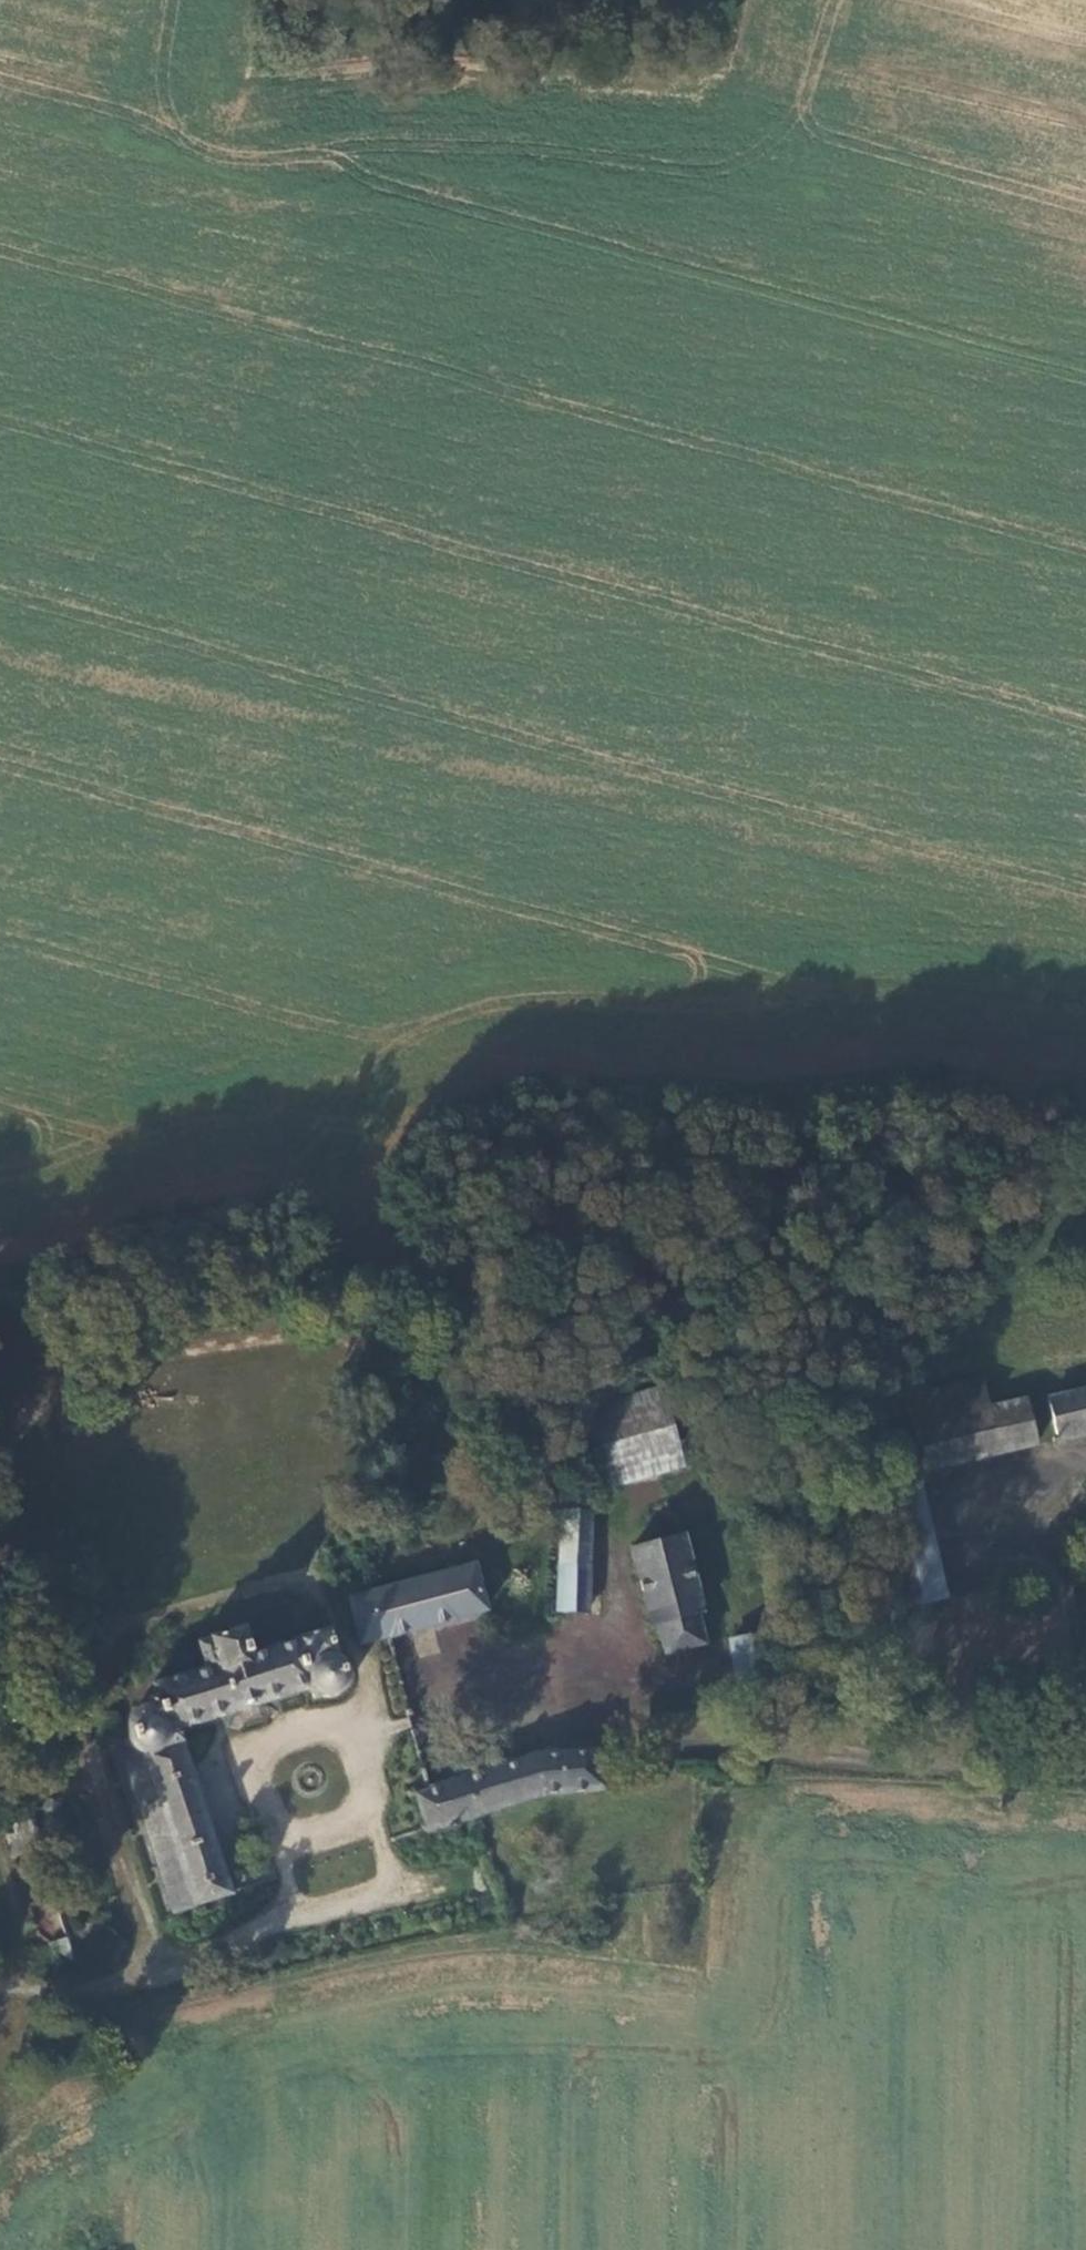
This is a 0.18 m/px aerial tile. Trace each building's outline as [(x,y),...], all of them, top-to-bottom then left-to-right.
[(904,1474),(1036,1446),(1029,1398),(990,1406),(984,1383),(890,1404),(894,1427),(904,1474)] [(1085,1433),(1085,1390),(1055,1396),(1063,1438),(1085,1433)] [(595,1485),(677,1465),(665,1415),(583,1435),(595,1485)] [(881,1504),(900,1609),(944,1600),(922,1497),(881,1504)] [(565,1521),(552,1611),(582,1614),(593,1523),(565,1521)] [(682,1540),(637,1550),(653,1628),(659,1627),(666,1658),(703,1650),(695,1619),(700,1617),(682,1540)] [(446,1574),(378,1592),(389,1641),(486,1620),(473,1568),(459,1571),(458,1565),(445,1567),(446,1574)] [(348,1599),(360,1649),(389,1641),(378,1592),(348,1599)] [(331,1654),(323,1634),(241,1659),(234,1634),(192,1647),(199,1671),(148,1687),(147,1681),(135,1685),(143,1714),(128,1717),(124,1722),(124,1729),(128,1741),(117,1743),(119,1751),(174,1914),(227,1897),(175,1736),(310,1687),(312,1694),(324,1688),(329,1695),(336,1699),(344,1697),(350,1692),(353,1683),(351,1673),(344,1667),(334,1666),(331,1654)] [(736,1693),(772,1691),(761,1636),(727,1643),(736,1693)] [(543,1755),(434,1786),(415,1792),(425,1832),(470,1821),(488,1816),(488,1828),(508,1827),(509,1809),(529,1805),(530,1814),(576,1808),(576,1798),(602,1794),(601,1755),(543,1755)] [(35,1773),(25,1781),(34,1794),(44,1786),(35,1773)] [(44,1810),(46,1817),(53,1818),(59,1814),(61,1807),(58,1801),(51,1798),(46,1803),(44,1810)] [(234,1840),(230,1807),(212,1809),(216,1842),(234,1840)] [(68,1938),(40,1945),(73,1962),(68,1938)]
